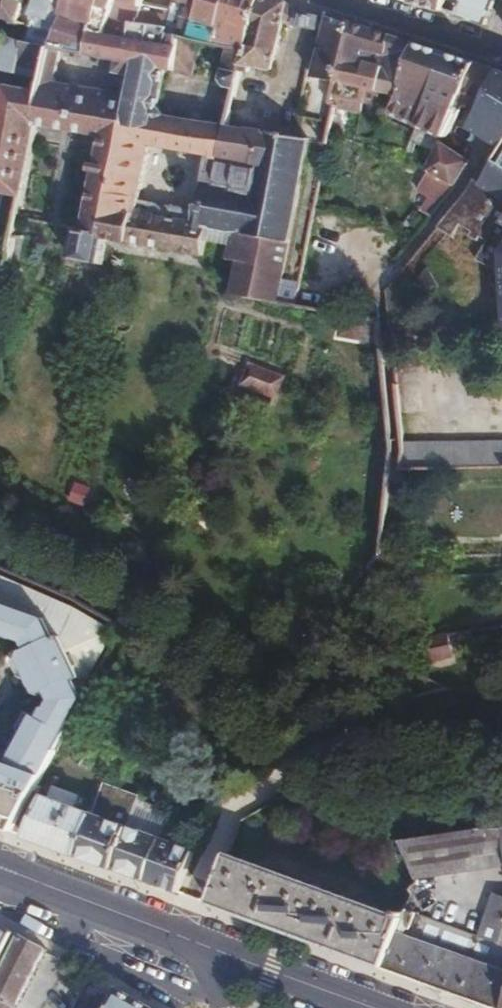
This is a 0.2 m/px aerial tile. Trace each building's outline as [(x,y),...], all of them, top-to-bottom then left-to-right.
[(3,23),(4,19),(12,22),(18,0),(0,0),(0,22),(3,23)] [(12,22),(20,24),(27,0),(18,0),(12,22)] [(30,44),(41,48),(54,51),(60,52),(117,62),(166,71),(178,73),(185,40),(174,38),(175,31),(142,25),(148,0),(41,0),(30,44)] [(182,6),(192,8),(189,20),(202,23),(207,0),(183,0),(182,6)] [(202,23),(199,43),(218,47),(230,0),(207,0),(202,23)] [(218,47),(228,49),(242,52),(258,0),(230,0),(218,47)] [(278,0),(258,0),(242,52),(228,49),(222,81),(225,87),(237,89),(242,71),(249,72),(251,65),(272,70),(284,22),(304,27),(326,33),(315,80),(335,85),(352,24),(323,15),(318,19),(306,16),(294,13),(286,3),(278,0)] [(408,2),(440,13),(445,0),(409,0),(408,2)] [(486,27),(496,0),(464,0),(463,3),(457,17),(486,27)] [(189,20),(192,8),(182,6),(179,17),(189,20)] [(371,31),(352,24),(335,85),(330,106),(335,107),(369,116),(376,93),(393,38),(371,31)] [(200,32),(190,31),(188,41),(199,43),(200,32)] [(18,72),(24,42),(0,33),(0,68),(18,72)] [(403,41),(393,38),(376,93),(398,98),(416,45),(403,41)] [(188,41),(185,40),(178,73),(191,76),(199,43),(188,41)] [(295,307),(299,289),(282,286),(288,250),(307,139),(248,126),(247,129),(163,111),(166,71),(117,62),(115,74),(132,77),(128,97),(54,82),(60,52),(54,51),(41,48),(30,44),(24,42),(18,72),(36,75),(34,87),(5,81),(0,105),(0,192),(5,193),(0,218),(0,275),(2,275),(8,258),(18,217),(38,124),(103,137),(86,229),(76,228),(71,259),(103,264),(108,240),(203,257),(207,237),(231,241),(228,260),(238,262),(232,295),(295,307)] [(458,111),(479,65),(441,53),(416,45),(398,98),(389,112),(443,137),(450,128),(453,120),(440,113),(445,104),(458,111)] [(479,65),(458,111),(455,116),(474,128),(501,82),(501,74),(490,70),(479,65)] [(474,128),(472,132),(476,134),(501,146),(501,82),(474,128)] [(440,146),(426,167),(453,184),(467,162),(440,146)] [(489,173),(501,181),(501,147),(489,173)] [(489,173),(483,186),(475,181),(463,200),(387,288),(390,334),(501,345),(501,181),(489,173)] [(285,378),(248,363),(240,385),(277,400),(285,378)] [(401,445),(400,471),(501,469),(501,442),(401,445)] [(0,568),(0,633),(18,640),(19,636),(35,642),(38,652),(30,657),(36,671),(27,675),(38,698),(47,698),(52,696),(55,701),(54,707),(49,710),(45,717),(39,715),(10,767),(0,763),(0,825),(17,831),(34,790),(126,628),(90,606),(0,568)] [(451,636),(424,640),(428,661),(454,657),(451,636)] [(96,812),(105,783),(60,763),(44,793),(96,812)] [(130,825),(139,797),(105,783),(96,812),(130,825)] [(34,790),(17,831),(45,841),(80,855),(96,812),(44,793),(34,790)] [(139,797),(130,825),(163,837),(172,812),(139,797)] [(115,867),(130,825),(96,812),(80,855),(95,860),(115,867)] [(147,880),(163,837),(130,825),(115,867),(131,874),(147,880)] [(477,830),(401,842),(417,881),(501,867),(501,826),(477,830)] [(195,849),(163,837),(147,880),(164,885),(180,891),(195,849)] [(403,917),(230,852),(212,902),(225,907),(289,931),(386,967),(403,917)] [(386,967),(445,988),(499,1007),(501,1007),(501,894),(497,893),(484,934),(406,909),(403,917),(386,967)] [(0,921),(0,962),(16,929),(0,921)] [(48,946),(23,933),(0,978),(0,997),(17,1006),(48,946)] [(154,1007),(118,984),(105,1007),(153,1007),(154,1007)]
